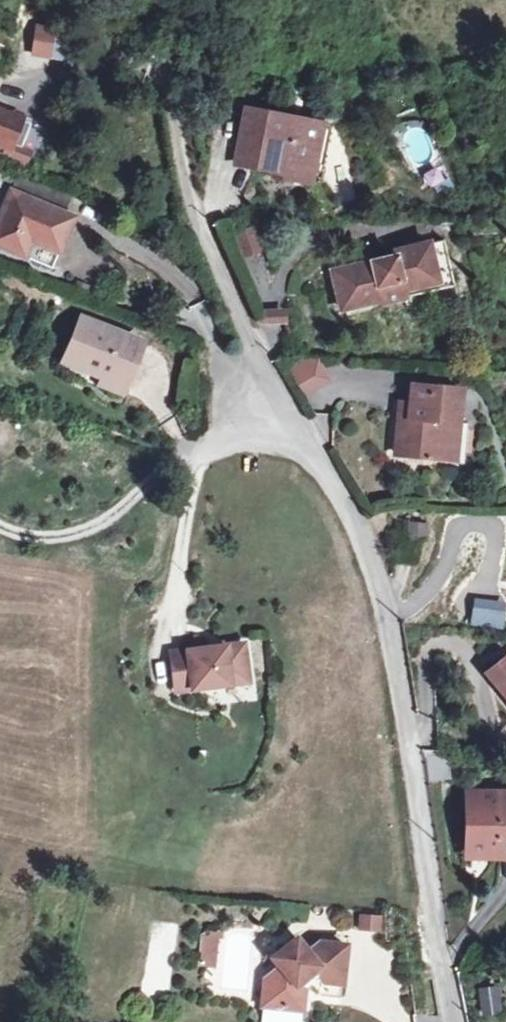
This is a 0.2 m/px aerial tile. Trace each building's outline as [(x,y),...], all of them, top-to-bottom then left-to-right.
[(56,27),(37,24),(33,54),(52,56),(56,27)] [(0,103),(0,138),(3,130),(16,136),(25,114),(0,103)] [(312,142),(317,120),(245,103),(232,158),(299,174),(307,142),(312,142)] [(331,123),(317,120),(312,142),(307,142),(299,174),(298,179),(317,184),(331,123)] [(422,121),(395,132),(410,167),(436,156),(422,121)] [(432,190),(450,178),(441,163),(422,174),(432,190)] [(0,223),(0,241),(55,264),(77,212),(67,207),(74,190),(23,169),(0,223)] [(221,234),(229,257),(254,249),(246,226),(221,234)] [(436,235),(419,239),(427,277),(395,286),(397,297),(447,285),(436,235)] [(374,302),(397,297),(395,286),(427,277),(419,239),(384,247),(386,258),(365,262),(365,259),(326,268),(332,305),(372,297),(374,302)] [(288,325),(287,308),(262,309),(262,326),(288,325)] [(72,358),(108,372),(128,381),(145,341),(89,318),(72,358)] [(335,382),(322,351),(290,364),(303,395),(335,382)] [(123,392),(128,381),(108,372),(103,383),(123,392)] [(390,451),(438,459),(444,424),(456,426),(462,395),(413,386),(408,416),(396,415),(390,451)] [(451,461),(456,426),(444,424),(438,459),(451,461)] [(426,540),(428,522),(409,521),(407,539),(426,540)] [(475,598),(471,626),(503,630),(505,604),(505,602),(475,598)] [(244,637),(172,644),(177,684),(248,676),(244,637)] [(505,692),(505,663),(492,675),(505,692)] [(426,761),(431,781),(449,777),(444,757),(426,761)] [(505,855),(505,794),(469,792),(467,853),(505,855)] [(356,929),(381,932),(383,915),(358,912),(356,929)] [(300,923),(290,930),(301,945),(313,936),(314,926),(300,923)] [(196,924),(192,953),(206,955),(210,926),(196,924)] [(339,941),(313,936),(301,945),(290,930),(267,949),(274,958),(258,970),(255,995),(293,1001),(297,978),(293,973),(304,965),(310,972),(332,976),(339,941)] [(482,1015),(499,1014),(497,990),(480,991),(482,1015)]
